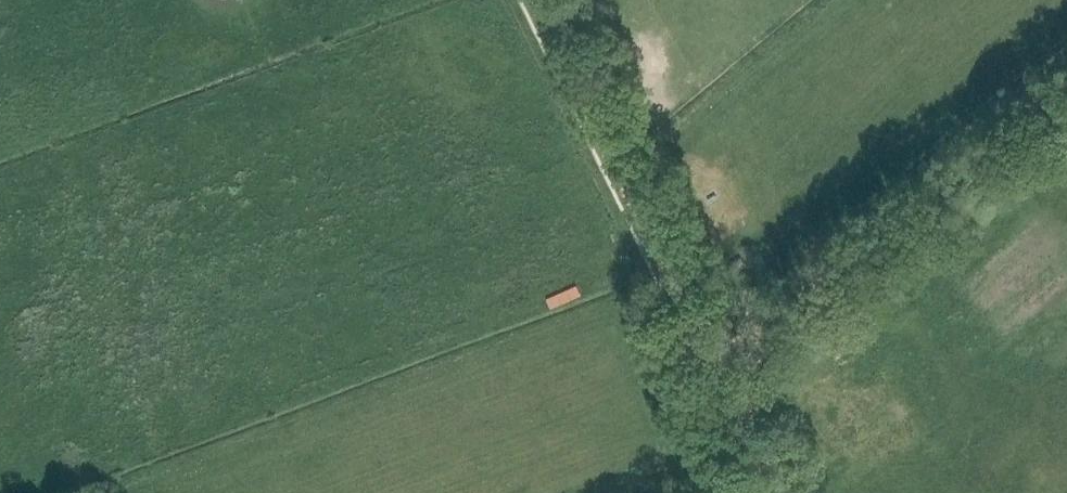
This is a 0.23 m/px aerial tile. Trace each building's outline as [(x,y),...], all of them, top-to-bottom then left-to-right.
[(741,258),(731,263),(734,270),(744,265),(741,258)]
